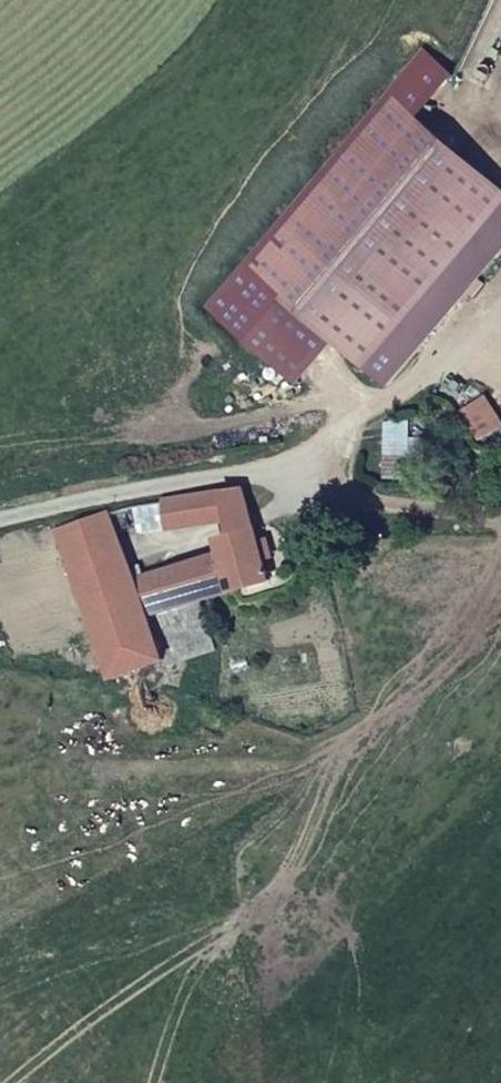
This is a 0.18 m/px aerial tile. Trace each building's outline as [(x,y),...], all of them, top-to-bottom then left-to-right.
[(388,93),(245,264),(389,385),(462,298),(468,292),(471,295),(474,297),(485,284),(479,278),(500,252),(500,188),(388,93)] [(468,292),(462,298),(465,301),(471,295),(468,292)] [(410,438),(409,422),(385,422),(385,479),(409,479),(409,470),(410,438)] [(446,469),(445,437),(410,438),(409,470),(446,469)] [(222,492),(165,501),(169,529),(229,518),(227,509),(247,502),(243,489),(222,492)] [(138,533),(169,529),(165,501),(134,507),(138,533)] [(256,528),(247,502),(227,509),(229,518),(233,535),(256,528)] [(135,579),(109,513),(57,530),(116,679),(167,659),(150,615),(135,579)] [(272,581),(256,528),(233,535),(218,539),(222,552),(212,555),(223,594),(272,581)] [(212,555),(135,579),(150,615),(201,600),(223,594),(212,555)] [(167,659),(216,641),(201,600),(150,615),(167,659)] [(220,650),(216,641),(167,659),(177,664),(220,650)]
